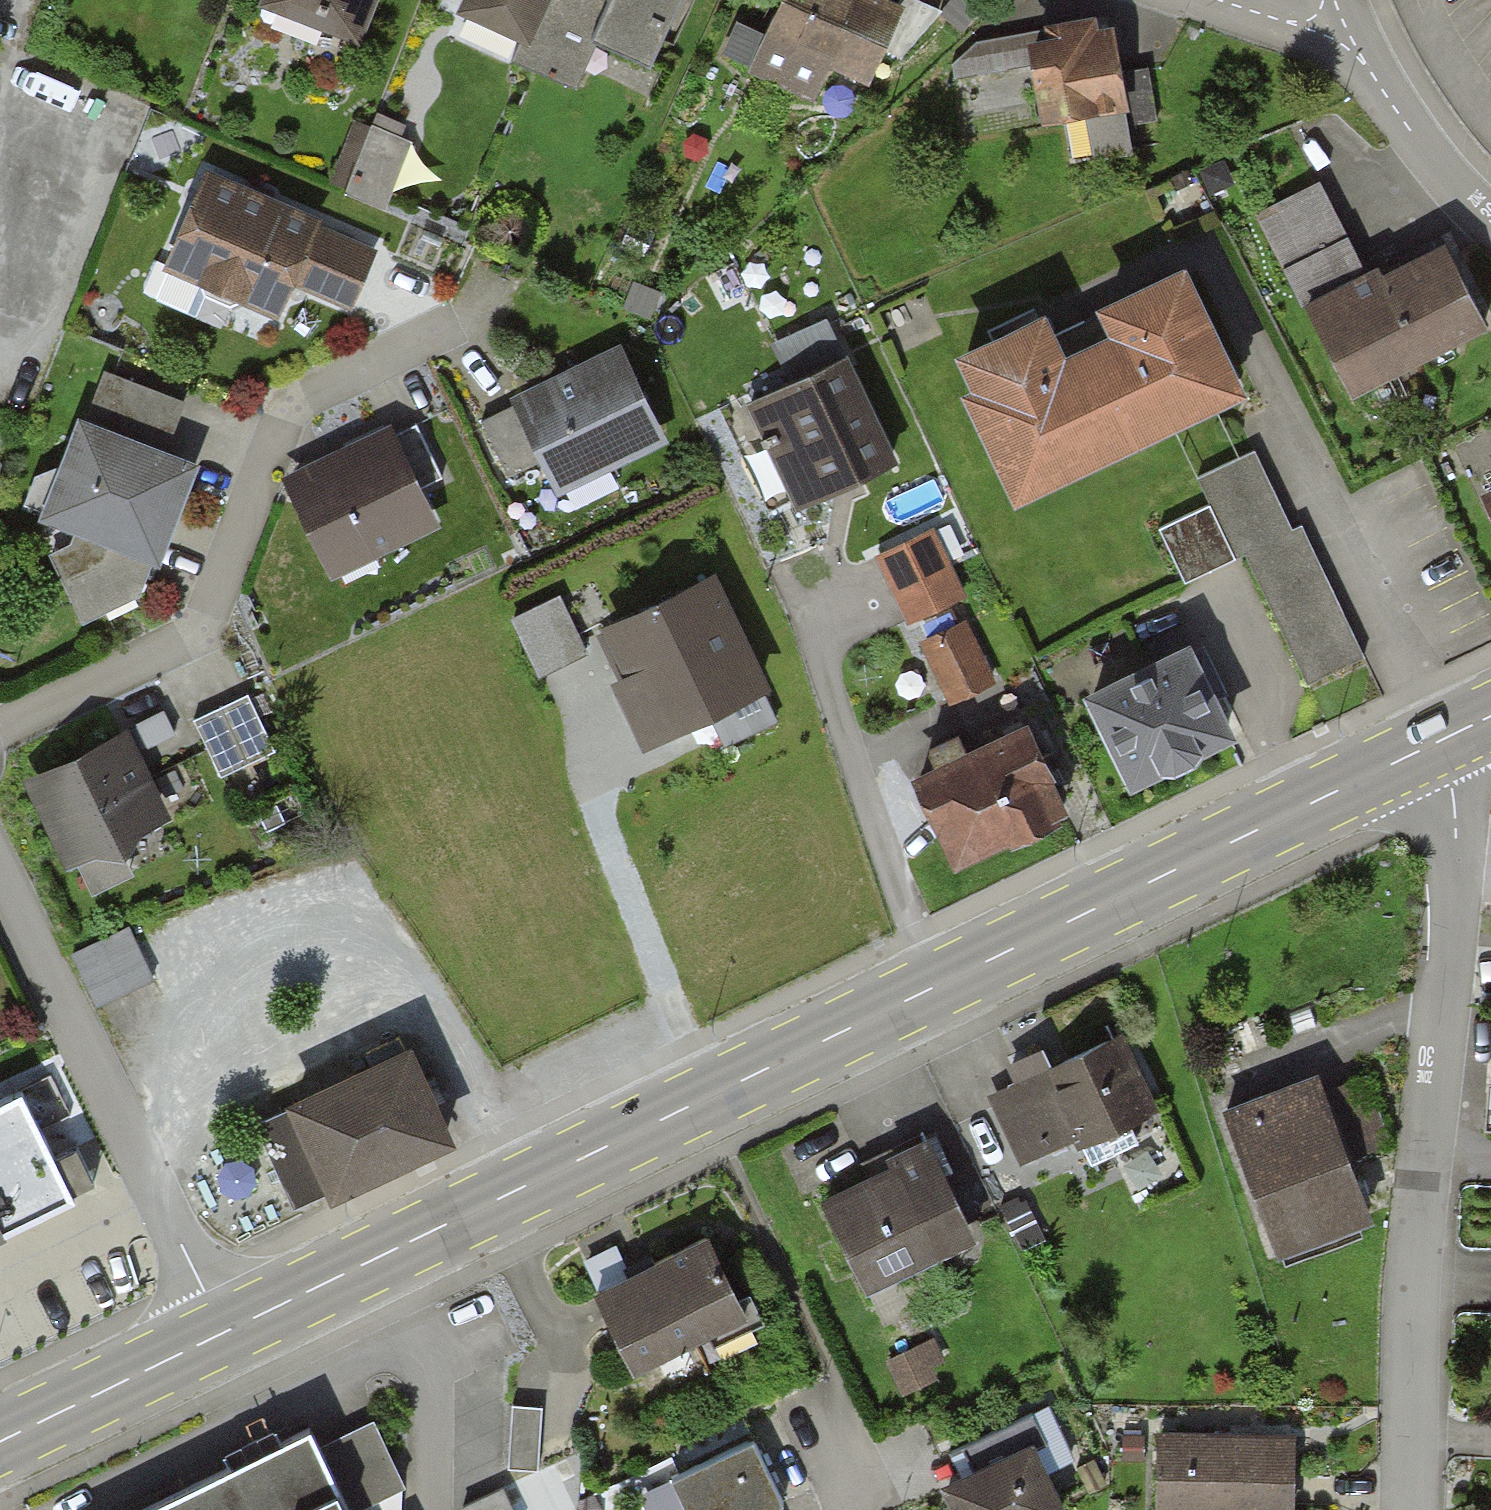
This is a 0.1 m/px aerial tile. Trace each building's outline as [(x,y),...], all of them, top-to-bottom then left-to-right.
[(357,31),(368,0),(271,0),(357,31)] [(469,1),(530,29),(517,58),(579,86),(600,42),(652,66),(682,0),(470,0),(469,1)] [(717,65),(798,102),(816,63),(854,80),(885,13),(857,0),(769,0),(757,27),(739,19),(717,65)] [(1109,18),(979,39),(952,60),(954,72),(1045,57),(1062,157),(1130,146),(1109,18)] [(410,142),(371,126),(344,191),(383,207),(410,142)] [(374,242),(186,170),(148,266),(266,311),(277,284),(347,311),(374,242)] [(1318,187),(1266,214),(1357,391),(1486,325),(1445,244),(1368,283),(1318,187)] [(1039,301),(953,342),(970,376),(954,383),(1011,501),(1251,386),(1190,259),(1102,301),(1111,319),(1060,344),(1039,301)] [(793,383),(761,397),(808,498),(893,458),(829,321),(776,346),(793,383)] [(615,355),(483,421),(509,473),(548,454),(561,480),(654,434),(615,355)] [(104,370),(52,509),(118,534),(107,563),(67,582),(84,618),(140,590),(187,467),(163,458),(184,400),(104,370)] [(417,423),(294,481),(329,554),(366,536),(379,542),(429,518),(416,490),(443,477),(417,423)] [(1293,530),(1254,448),(1196,475),(1209,501),(1153,527),(1180,585),(1248,553),(1309,681),(1364,655),(1303,525),(1293,530)] [(1479,496),(1490,520),(1490,490),(1479,496)] [(961,594),(930,531),(880,556),(911,619),(961,594)] [(571,590),(520,606),(541,672),(592,655),(571,590)] [(716,592),(616,638),(660,733),(760,687),(716,592)] [(960,626),(928,641),(952,693),(984,678),(960,626)] [(1195,640),(1093,689),(1137,782),(1240,733),(1195,640)] [(248,692),(194,718),(222,775),(275,749),(248,692)] [(937,767),(920,775),(958,855),(1062,806),(1024,726),(966,754),(958,737),(929,751),(937,767)] [(121,740),(38,781),(74,852),(97,841),(125,851),(136,821),(157,811),(121,740)] [(150,977),(127,928),(74,953),(98,1002),(150,977)] [(1122,1028),(991,1093),(1026,1164),(1157,1098),(1122,1028)] [(382,1065),(298,1106),(338,1187),(447,1133),(401,1040),(376,1052),(382,1065)] [(1304,1081),(1207,1111),(1252,1256),(1349,1226),(1304,1081)] [(0,1090),(0,1224),(89,1182),(67,1137),(36,1151),(5,1087),(0,1090)] [(937,1135),(820,1189),(865,1286),(982,1231),(937,1135)] [(716,1228),(595,1282),(634,1367),(755,1313),(716,1228)] [(520,1395),(518,1461),(546,1462),(548,1396),(520,1395)] [(119,1509),(398,1509),(358,1433),(332,1447),(313,1411),(119,1509)] [(1140,1425),(1139,1509),(1293,1509),(1294,1427),(1140,1425)] [(653,1474),(669,1509),(751,1509),(767,1503),(738,1437),(653,1474)] [(921,1489),(931,1509),(1039,1509),(1011,1449),(921,1489)] [(514,1486),(473,1499),(476,1509),(522,1509),(514,1486)]
